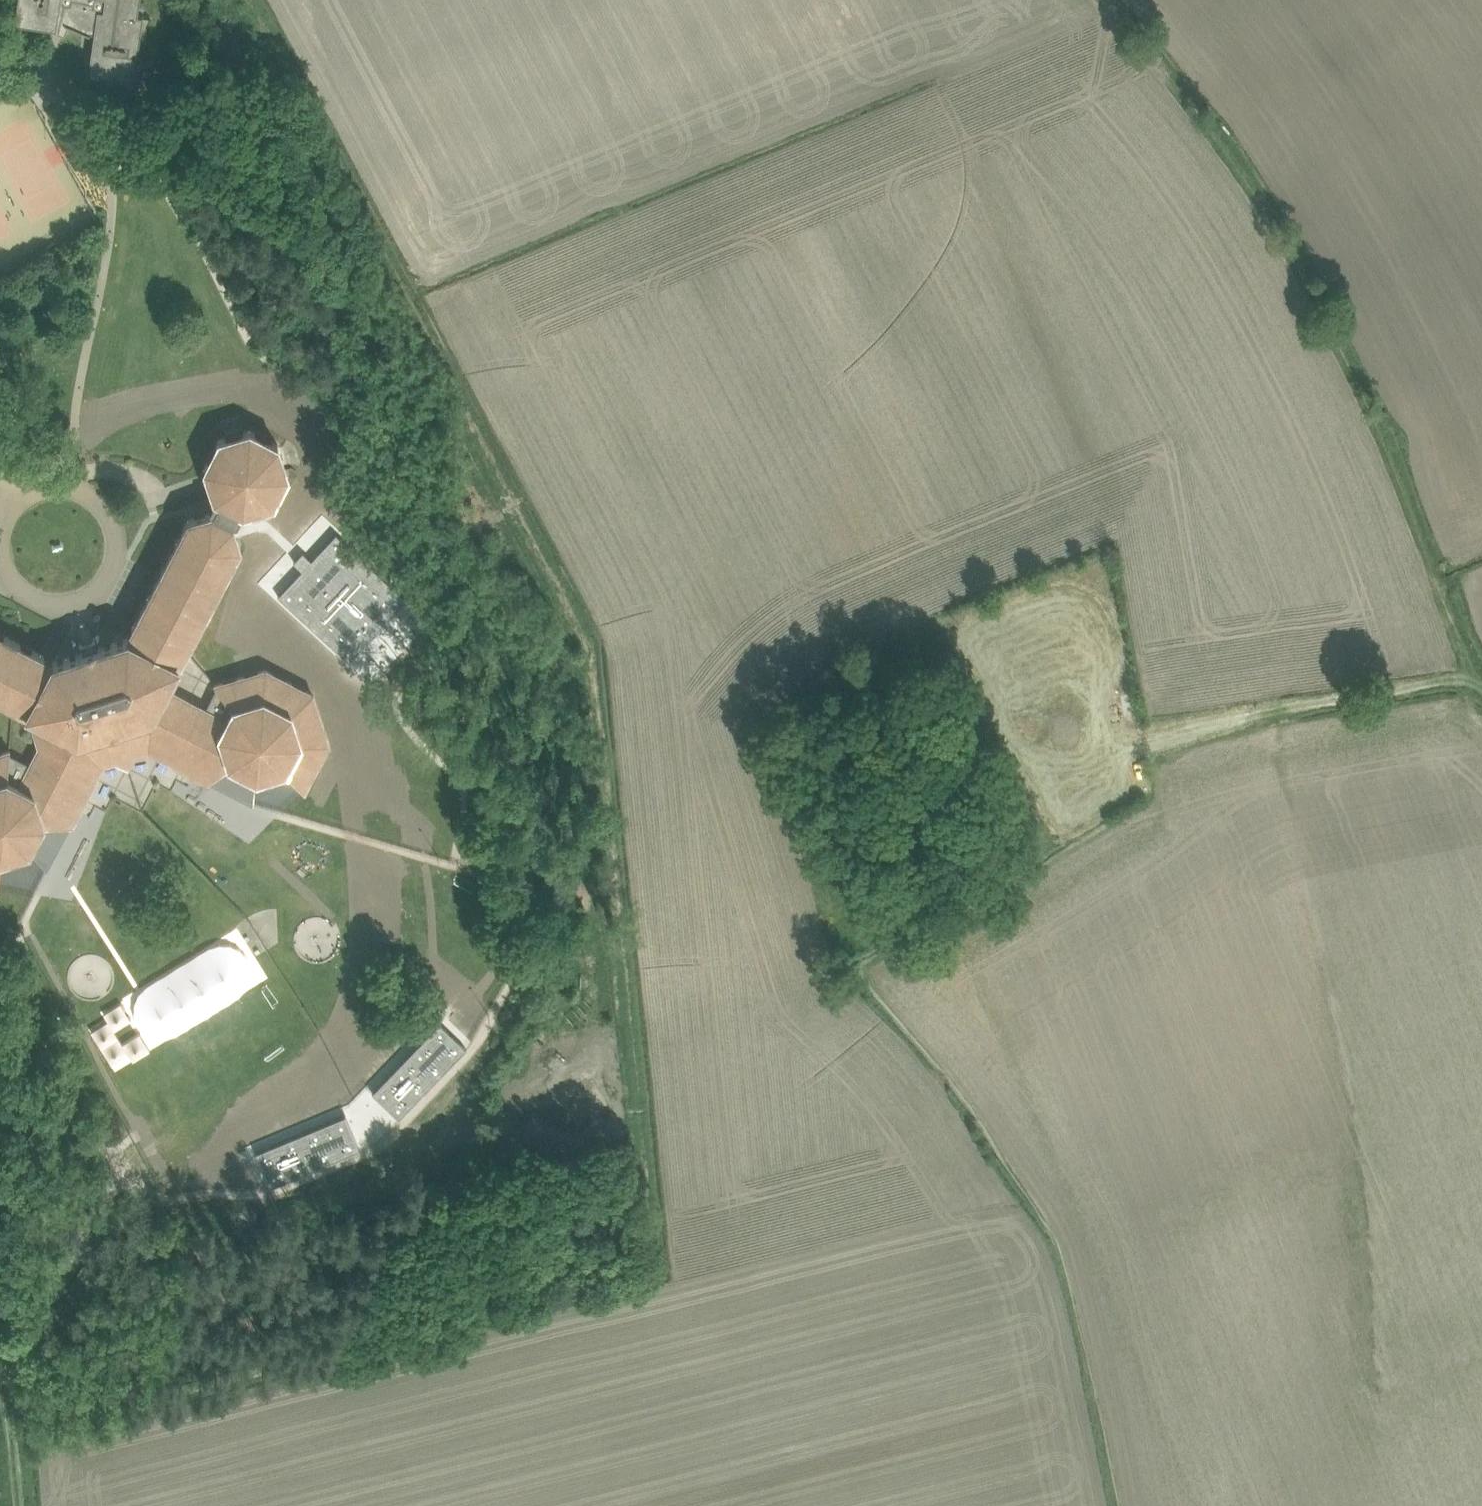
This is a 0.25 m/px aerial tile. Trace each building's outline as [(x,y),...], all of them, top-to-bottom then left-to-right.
[(56,29),(64,33),(68,23),(89,32),(95,32),(89,73),(134,79),(143,16),(138,15),(140,0),(18,0),(15,20),(54,25),(53,28),(56,29)] [(40,716),(34,728),(39,742),(29,761),(14,753),(14,746),(0,750),(0,868),(1,859),(31,850),(47,820),(76,824),(105,766),(116,764),(127,769),(135,757),(150,752),(207,781),(230,764),(254,778),(288,768),(306,788),(332,742),(315,691),(267,665),(216,684),(219,685),(209,704),(170,685),(243,542),(237,523),(243,512),(273,502),(289,472),(279,441),(250,429),(220,438),(205,466),(208,474),(213,490),(215,497),(210,506),(212,511),(189,518),(128,636),(54,660),(0,632),(0,696),(40,716)] [(399,581),(314,538),(297,569),(287,564),(281,575),(292,580),(275,612),(361,656),(399,581)] [(444,997),(393,1078),(423,1097),(475,1017),(444,997)] [(345,1100),(261,1148),(279,1179),(362,1132),(345,1100)]
